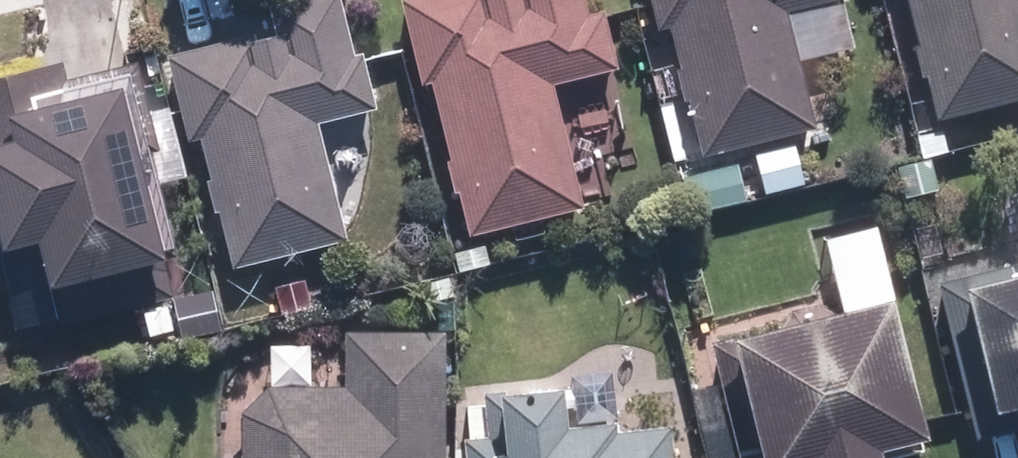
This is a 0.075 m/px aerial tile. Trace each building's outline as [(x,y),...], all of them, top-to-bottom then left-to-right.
[(178,52),(199,136),(211,133),(242,264),(354,237),(325,117),(374,106),(349,0),(287,0),(278,2),(284,27),(178,52)] [(430,80),(441,78),(478,230),(589,203),(559,81),(622,65),(609,10),(596,13),(593,0),(411,0),(430,80)] [(666,22),(677,20),(709,150),(820,123),(792,10),(831,0),(661,0),(666,22)] [(944,112),(1017,94),(1017,0),(917,0),(944,112)] [(139,59),(74,75),(71,60),(0,77),(0,229),(25,333),(196,292),(139,59)] [(948,282),(988,432),(1017,425),(1017,263),(948,282)] [(716,341),(748,457),(870,457),(932,441),(930,431),(940,429),(903,291),(716,341)] [(451,335),(353,335),(353,384),(279,384),(252,408),(252,456),(231,456),(231,457),(451,457),(451,335)] [(475,436),(477,457),(685,457),(680,416),(631,421),(630,415),(585,420),(581,381),(493,391),(497,434),(475,436)]
